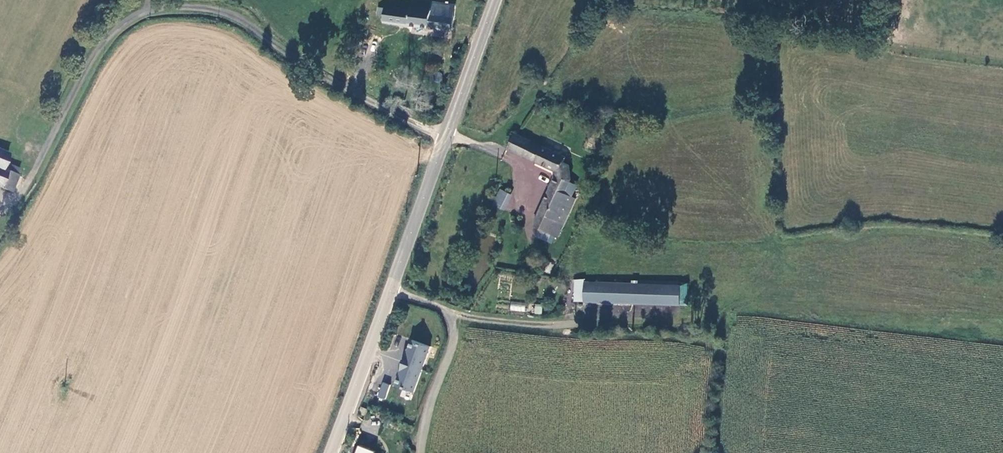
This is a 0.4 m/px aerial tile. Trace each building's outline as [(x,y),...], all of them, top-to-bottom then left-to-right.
[(385,9),(380,7),(379,15),(385,16),(384,21),(453,30),(455,7),(434,3),(433,11),(411,9),(411,10),(386,7),(385,9)] [(577,168),(579,162),(566,155),(566,157),(516,135),(510,150),(557,172),(558,176),(535,226),(559,237),(583,184),(583,171),(577,168)] [(9,154),(0,150),(0,186),(13,192),(22,170),(9,165),(6,171),(3,170),(9,154)] [(508,198),(499,194),(492,206),(502,212),(508,198)] [(584,303),(586,283),(576,283),(575,303),(584,303)] [(682,286),(586,283),(584,303),(681,305),(682,286)] [(525,312),(525,303),(510,302),(510,311),(525,312)] [(403,361),(422,369),(431,346),(413,339),(407,353),(403,361)] [(413,391),(422,369),(403,361),(400,369),(401,369),(395,384),(413,391)] [(385,400),(390,385),(381,382),(376,397),(385,400)]
